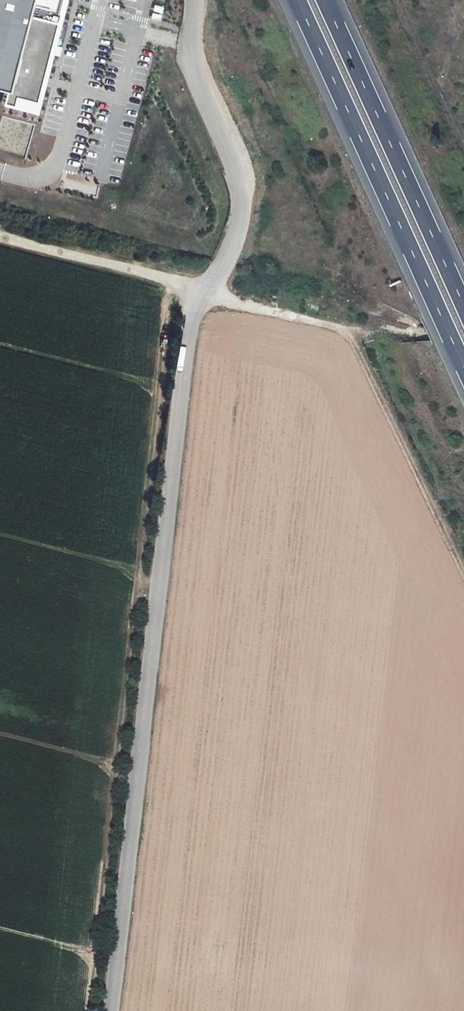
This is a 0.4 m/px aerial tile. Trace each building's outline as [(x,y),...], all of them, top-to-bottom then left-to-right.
[(3,89),(12,92),(10,97),(8,103),(30,109),(58,0),(0,0),(0,88),(3,89)] [(236,149),(241,164),(248,162),(243,147),(236,149)] [(68,160),(66,172),(77,173),(79,162),(68,160)] [(256,254),(247,253),(244,266),(253,268),(256,254)]
